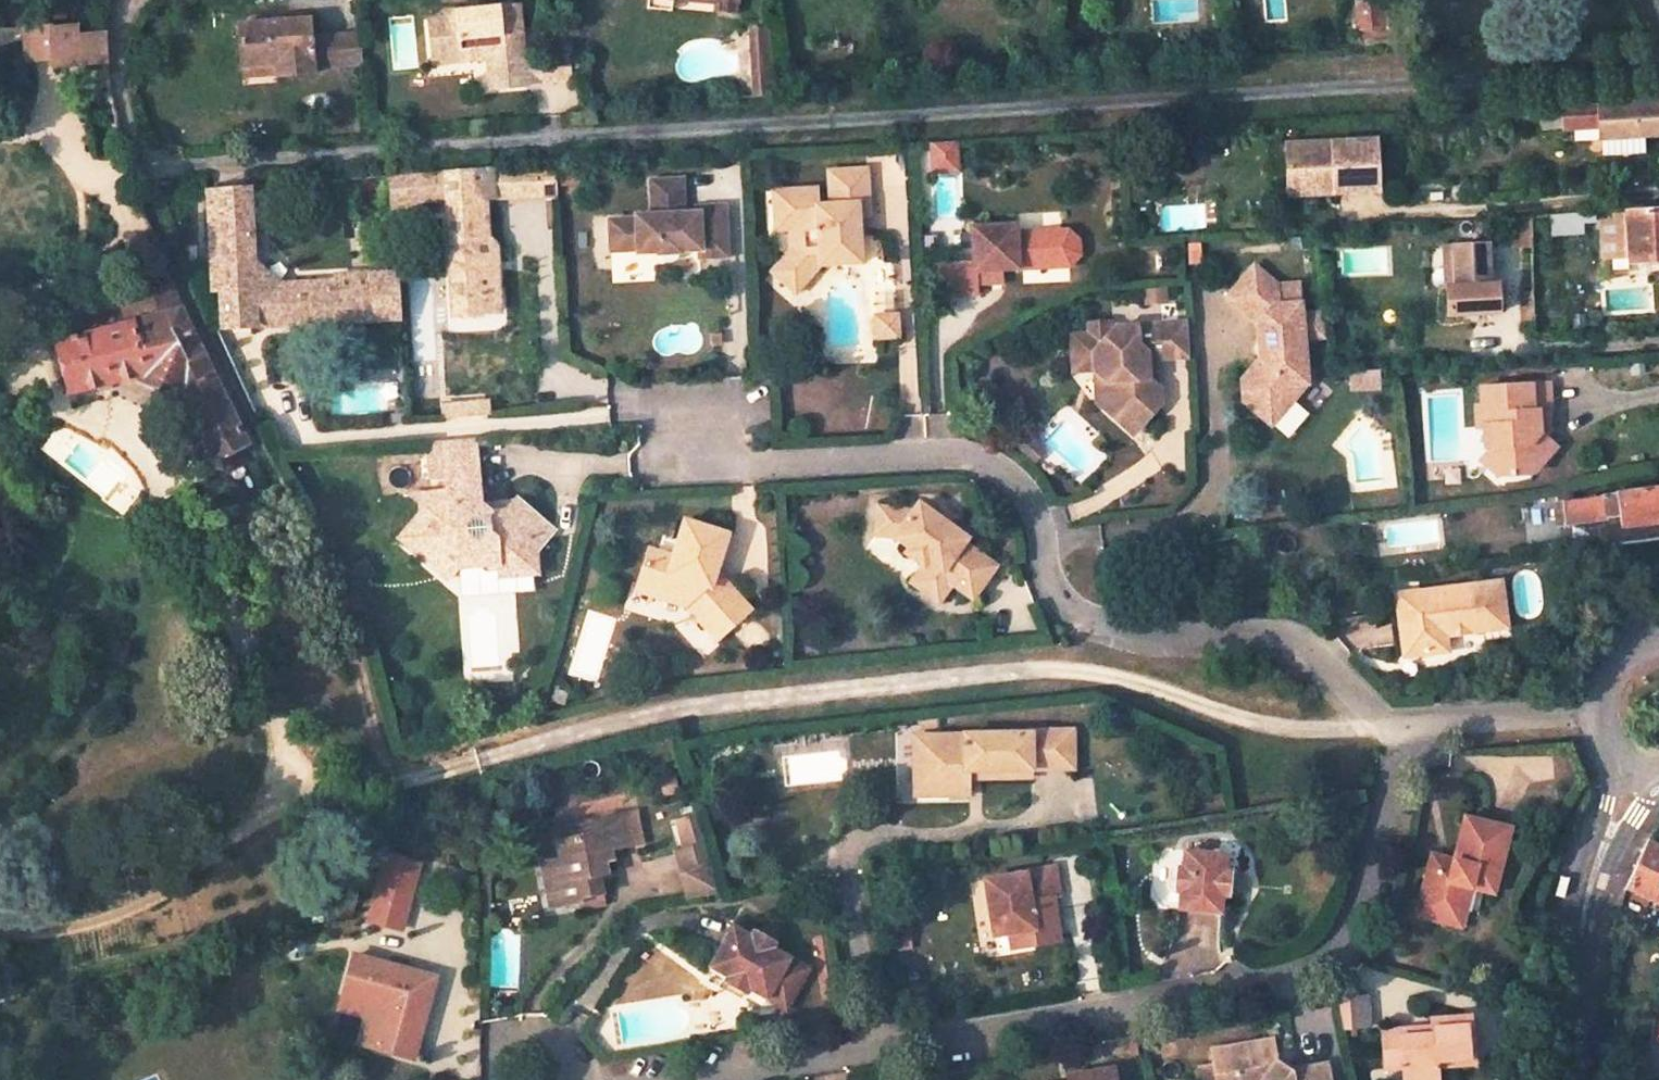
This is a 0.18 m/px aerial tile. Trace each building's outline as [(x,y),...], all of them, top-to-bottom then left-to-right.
[(645,10),(669,13),(671,0),(646,0),(645,10)] [(715,5),(714,15),(734,17),(736,0),(675,0),(715,5)] [(1354,1),(1357,29),(1391,25),(1389,3),(1379,4),(1379,0),(1365,0),(1354,1)] [(521,7),(446,15),(447,21),(430,23),(435,69),(491,63),(494,92),(529,87),(521,7)] [(307,20),(235,26),(238,70),(273,66),(273,79),(312,75),(311,69),(309,40),(307,20)] [(52,68),(105,64),(104,35),(78,36),(77,26),(51,29),(51,27),(24,29),(26,64),(51,62),(52,68)] [(745,29),(746,56),(754,55),(754,65),(770,64),(767,28),(745,29)] [(331,39),(333,66),(359,64),(357,36),(331,39)] [(309,40),(311,69),(333,66),(331,39),(309,40)] [(541,75),(571,77),(571,54),(547,53),(541,53),(541,75)] [(754,55),(746,56),(749,95),(772,94),(770,64),(754,65),(754,55)] [(239,82),(273,79),(273,66),(238,70),(239,82)] [(1658,136),(1658,101),(1632,102),(1633,105),(1597,107),(1597,105),(1550,107),(1552,133),(1587,132),(1588,140),(1658,136)] [(1379,141),(1290,145),(1292,194),(1382,191),(1379,141)] [(929,145),(931,170),(960,168),(959,143),(929,145)] [(471,172),(472,199),(491,198),(490,173),(493,173),(492,170),(471,172)] [(865,218),(862,170),(824,172),(826,206),(813,206),(811,195),(809,192),(806,191),(776,192),(778,232),(785,231),(786,251),(775,265),(799,285),(816,265),(835,264),(835,256),(856,256),(854,219),(865,218)] [(472,199),(471,172),(446,174),(448,200),(453,317),(480,316),(479,303),(495,302),(494,275),(477,275),(476,260),(475,240),(472,199)] [(446,174),(416,176),(419,203),(448,200),(446,174)] [(679,218),(678,183),(647,184),(648,219),(631,219),(631,223),(605,224),(606,254),(632,253),(633,256),(653,255),(653,257),(674,256),(674,255),(695,254),(695,261),(722,260),(720,211),(693,211),(693,217),(679,218)] [(205,192),(211,293),(220,293),(223,331),(255,328),(250,260),(245,189),(205,192)] [(778,232),(776,192),(768,193),(770,232),(778,232)] [(1624,214),(1624,221),(1601,223),(1603,257),(1627,256),(1628,262),(1658,260),(1658,212),(1624,214)] [(1586,213),(1556,215),(1557,225),(1580,224),(1580,221),(1592,220),(1591,213),(1586,213)] [(938,267),(936,267),(937,296),(975,294),(975,285),(990,284),(990,280),(1000,280),(1000,270),(1044,267),(1042,232),(1015,234),(1014,226),(970,229),(972,265),(956,266),(938,267)] [(488,240),(486,240),(475,240),(476,260),(487,259),(492,255),(493,251),(493,248),(492,245),(491,243),(489,241),(488,241),(488,240)] [(1490,242),(1452,245),(1455,288),(1448,289),(1449,314),(1494,310),(1493,285),(1490,242)] [(937,250),(938,267),(956,266),(955,249),(937,250)] [(857,264),(856,256),(835,256),(835,264),(857,264)] [(279,281),(250,260),(255,328),(315,324),(313,293),(337,291),(337,277),(279,281)] [(888,263),(870,265),(873,316),(891,315),(888,263)] [(1248,264),(1221,296),(1252,322),(1253,338),(1259,343),(1259,352),(1254,358),(1235,380),(1237,401),(1266,425),(1286,401),(1288,385),(1294,377),(1303,367),(1301,339),(1324,337),(1322,312),(1299,313),(1299,303),(1279,304),(1275,300),(1270,284),(1248,264)] [(799,285),(775,265),(768,274),(792,294),(799,285)] [(395,321),(392,274),(337,277),(337,291),(313,293),(315,324),(395,321)] [(118,383),(194,421),(214,461),(244,445),(178,307),(176,304),(167,281),(132,287),(144,320),(113,329),(71,341),(54,345),(68,395),(118,383)] [(495,302),(479,303),(480,316),(496,314),(495,302)] [(873,338),(895,337),(893,315),(891,315),(873,316),(871,317),(873,338)] [(71,341),(113,329),(110,319),(68,331),(71,341)] [(1145,365),(1188,362),(1186,327),(1109,332),(1107,327),(1086,328),(1087,339),(1069,340),(1070,364),(1092,363),(1092,375),(1104,385),(1105,402),(1139,431),(1159,409),(1159,394),(1146,384),(1145,365)] [(716,334),(707,334),(707,344),(716,344),(716,334)] [(1288,385),(1286,401),(1301,384),(1294,377),(1288,385)] [(1515,463),(1535,461),(1548,445),(1534,432),(1531,410),(1544,410),(1541,383),(1528,383),(1481,386),(1482,405),(1474,405),(1476,426),(1490,426),(1492,443),(1480,458),(1492,471),(1511,471),(1515,463)] [(436,399),(436,414),(487,411),(486,397),(436,399)] [(471,434),(422,437),(424,472),(441,471),(473,469),(471,434)] [(1529,470),(1535,461),(1515,463),(1511,471),(1529,470)] [(473,469),(441,471),(442,487),(474,490),(473,469)] [(1561,499),(1565,525),(1606,521),(1606,518),(1621,516),(1621,526),(1658,521),(1658,486),(1561,499)] [(536,544),(527,537),(540,523),(511,498),(501,510),(486,512),(472,499),(474,490),(442,487),(418,488),(419,503),(397,533),(415,548),(412,553),(430,569),(445,551),(453,558),(454,568),(493,564),(507,575),(533,573),(531,551),(536,544)] [(880,508),(875,537),(896,537),(908,548),(905,553),(923,567),(912,581),(940,602),(956,583),(971,594),(991,566),(964,547),(968,541),(919,505),(914,510),(880,508)] [(646,544),(636,578),(662,586),(659,595),(685,603),(719,636),(753,601),(730,578),(724,584),(714,574),(716,564),(726,526),(680,510),(669,550),(646,544)] [(1609,546),(1606,521),(1565,525),(1569,551),(1609,546)] [(527,537),(536,544),(549,529),(540,522),(540,523),(527,537)] [(445,551),(430,569),(443,580),(454,568),(453,558),(445,551)] [(1437,625),(1468,621),(1469,631),(1500,627),(1494,577),(1390,589),(1398,654),(1440,650),(1437,625)] [(636,578),(634,588),(659,595),(662,586),(636,578)] [(935,717),(920,719),(921,729),(936,727),(935,717)] [(916,767),(924,767),(924,783),(948,782),(948,795),(969,794),(970,768),(984,767),(983,775),(1033,776),(1033,768),(1075,769),(1075,729),(1033,729),(1032,731),(967,731),(967,730),(917,735),(916,767)] [(924,767),(916,767),(916,796),(948,795),(948,782),(924,783),(924,767)] [(587,829),(553,837),(557,854),(540,858),(545,883),(551,882),(556,903),(574,899),(575,899),(577,898),(576,895),(597,890),(595,879),(593,871),(603,869),(600,857),(606,856),(605,846),(636,840),(629,808),(585,818),(587,829)] [(698,815),(675,822),(674,853),(683,851),(707,843),(698,815)] [(1493,896),(1510,832),(1465,819),(1455,860),(1452,872),(1429,866),(1419,905),(1452,914),(1459,886),(1474,890),(1493,896)] [(1658,904),(1658,849),(1645,842),(1643,844),(1624,889),(1658,904)] [(402,844),(372,843),(351,916),(381,917),(402,844)] [(681,875),(712,859),(707,843),(683,851),(674,853),(681,875)] [(1224,898),(1227,871),(1229,855),(1186,851),(1185,866),(1179,866),(1177,893),(1182,893),(1180,909),(1223,914),(1224,898)] [(1455,860),(1432,854),(1429,866),(1452,872),(1455,860)] [(535,859),(546,906),(556,903),(551,882),(545,883),(540,858),(535,859)] [(712,859),(681,875),(688,898),(722,893),(712,859)] [(595,879),(604,877),(603,869),(593,871),(595,879)] [(1231,899),(1234,871),(1227,871),(1224,898),(1231,899)] [(1008,935),(1030,932),(1033,947),(1058,943),(1052,907),(1030,910),(1028,902),(1024,877),(985,883),(993,938),(1008,935)] [(1459,886),(1452,914),(1419,905),(1416,916),(1464,929),(1474,890),(1459,886)] [(597,890),(576,895),(577,898),(575,899),(574,899),(576,906),(599,900),(597,890)] [(1050,898),(1028,902),(1030,910),(1052,907),(1050,898)] [(724,974),(746,986),(764,996),(787,955),(769,945),(772,940),(749,927),(747,932),(730,922),(706,965),(724,974)] [(1010,951),(1033,947),(1030,932),(1008,935),(1010,951)] [(436,961),(355,941),(344,981),(385,991),(374,1031),(415,1042),(436,961)] [(746,986),(724,974),(722,979),(743,990),(746,986)] [(1370,995),(1337,996),(1344,1028),(1372,1025),(1370,995)] [(1401,1035),(1400,1027),(1383,1028),(1386,1069),(1404,1067),(1405,1079),(1439,1079),(1439,1065),(1475,1063),(1470,1014),(1430,1018),(1431,1024),(1432,1032),(1401,1035)] [(1431,1024),(1400,1027),(1401,1035),(1432,1032),(1431,1024)] [(1278,1061),(1275,1039),(1213,1050),(1216,1065),(1198,1068),(1199,1079),(1330,1079),(1328,1065),(1290,1070),(1278,1061)] [(1108,1068),(1060,1077),(1061,1079),(1110,1079),(1108,1068)]
